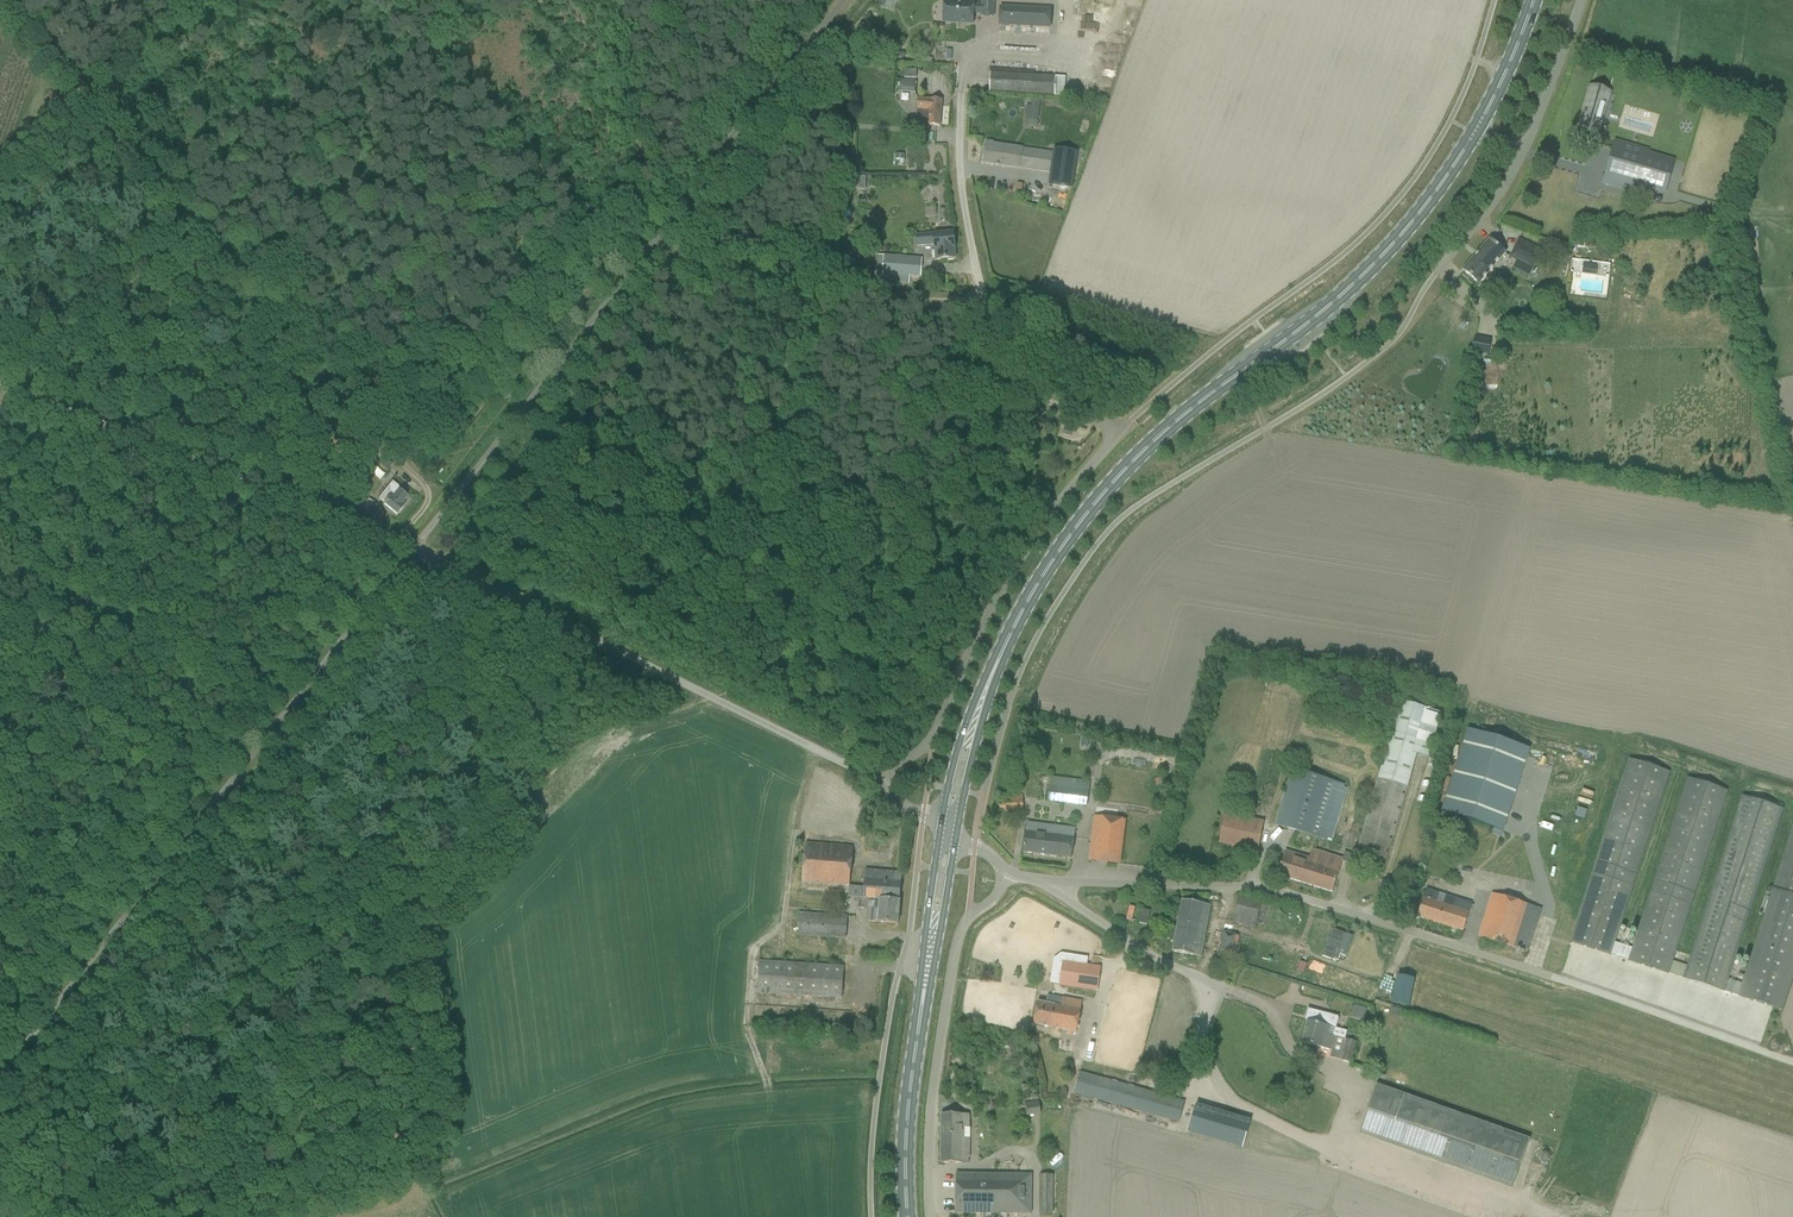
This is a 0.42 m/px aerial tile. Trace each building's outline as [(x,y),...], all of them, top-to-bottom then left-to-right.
[(993,0),(982,0),(982,6),(973,6),(973,3),(944,2),(943,22),(972,24),(973,14),(981,14),(981,17),(992,17),(993,0)] [(1051,9),(999,6),(998,26),(1050,29),(1051,9)] [(1055,77),(1002,73),(990,73),(989,92),(1001,92),(1054,95),(1055,77)] [(900,79),(900,92),(914,93),(915,79),(900,79)] [(1594,82),(1583,118),(1591,121),(1590,124),(1600,127),(1612,87),(1594,82)] [(843,99),(844,87),(836,87),(835,99),(843,99)] [(929,128),(929,126),(939,127),(941,100),(917,99),(915,127),(929,128)] [(1040,106),(1026,105),(1025,115),(1028,115),(1027,120),(1038,121),(1040,106)] [(1052,153),(998,145),(986,143),(983,163),(1018,168),(1018,169),(1019,169),(1019,168),(1049,172),(1052,153)] [(1053,149),(1048,184),(1072,188),(1077,153),(1053,149)] [(1612,149),(1602,183),(1637,193),(1640,180),(1666,188),(1673,166),(1612,149)] [(1575,213),(1582,194),(1596,199),(1599,190),(1559,176),(1549,204),(1575,213)] [(854,177),(854,190),(866,190),(866,177),(854,177)] [(935,261),(943,260),(955,259),(954,249),(953,233),(915,236),(916,246),(933,245),(934,251),(935,261)] [(1509,257),(1516,260),(1511,268),(1528,277),(1542,250),(1518,239),(1509,257)] [(1601,249),(1601,240),(1583,239),(1583,248),(1601,249)] [(1504,254),(1498,249),(1498,248),(1489,240),(1463,271),(1472,279),(1472,278),(1478,283),(1504,254)] [(908,284),(909,275),(920,276),(921,259),(876,256),(874,273),(873,281),(908,284)] [(1595,276),(1596,266),(1596,265),(1582,264),(1581,274),(1595,276)] [(1470,337),(1468,351),(1485,354),(1488,340),(1470,337)] [(1062,435),(1070,437),(1072,431),(1064,428),(1062,435)] [(406,498),(398,492),(399,489),(397,488),(398,487),(391,482),(378,499),(384,503),(382,505),(396,515),(404,505),(402,503),(406,498)] [(352,507),(359,499),(342,485),(335,493),(352,507)] [(356,506),(357,507),(373,521),(382,511),(367,499),(364,504),(360,500),(356,506)] [(1382,873),(1386,862),(1417,753),(1428,757),(1441,713),(1399,701),(1378,777),(1354,855),(1344,852),(1341,858),(1311,850),(1308,859),(1285,851),(1277,875),(1332,892),(1341,861),(1382,873)] [(1529,749),(1467,729),(1441,812),(1502,832),(1529,749)] [(1669,773),(1629,759),(1569,942),(1723,992),(1727,980),(1782,810),(1741,796),(1686,965),(1672,961),(1727,791),(1687,778),(1631,948),(1614,943),(1669,773)] [(1274,825),(1325,840),(1331,842),(1348,786),(1291,768),(1278,813),(1274,825)] [(1051,777),(1048,801),(1086,806),(1087,794),(1089,782),(1051,777)] [(1022,798),(1011,798),(999,798),(999,809),(1023,808),(1022,798)] [(1586,810),(1577,807),(1574,817),(1583,820),(1586,810)] [(1119,864),(1120,855),(1124,820),(1123,820),(1122,820),(1102,817),(1099,817),(1094,816),(1090,849),(1088,860),(1119,864)] [(1257,851),(1259,839),(1262,823),(1225,817),(1221,831),(1219,843),(1257,851)] [(1022,852),(1071,858),(1074,829),(1051,827),(1026,824),(1022,852)] [(1723,992),(1781,1010),(1792,972),(1792,825),(1742,985),(1727,980),(1723,992)] [(804,856),(801,882),(812,883),(828,884),(829,884),(849,886),(852,848),(805,844),(804,856)] [(849,886),(848,897),(858,898),(857,908),(867,909),(866,922),(885,923),(897,924),(901,872),(865,869),(863,887),(849,886)] [(1463,932),(1466,920),(1471,904),(1426,889),(1420,906),(1417,917),(1463,932)] [(1526,952),(1530,941),(1540,909),(1493,893),(1482,926),(1478,937),(1526,952)] [(1254,927),(1260,905),(1237,898),(1231,921),(1254,927)] [(1172,952),(1201,957),(1211,906),(1182,900),(1172,952)] [(844,939),(846,918),(799,914),(797,935),(844,939)] [(1227,970),(1230,958),(1238,934),(1223,930),(1212,965),(1227,970)] [(757,992),(805,996),(841,998),(843,967),(807,964),(759,960),(757,992)] [(1062,963),(1059,985),(1070,986),(1097,991),(1101,969),(1062,963)] [(1390,976),(1387,1005),(1405,1007),(1408,978),(1390,976)] [(1045,1004),(1037,1002),(1033,1024),(1076,1032),(1081,1002),(1047,995),(1045,1004)] [(1353,1006),(1352,1013),(1365,1016),(1366,1008),(1353,1006)] [(1308,1022),(1301,1043),(1313,1046),(1331,1052),(1329,1058),(1350,1063),(1356,1042),(1344,1039),(1327,1035),(1329,1028),(1335,1029),(1338,1017),(1307,1009),(1305,1016),(1309,1017),(1308,1022)] [(1074,1093),(1178,1122),(1184,1102),(1080,1072),(1074,1093)] [(1528,1141),(1375,1087),(1358,1133),(1512,1188),(1528,1141)] [(1025,1113),(1038,1114),(1038,1102),(1026,1101),(1025,1113)] [(1250,1121),(1195,1105),(1187,1132),(1242,1148),(1250,1121)] [(962,1163),(962,1158),(962,1128),(968,1128),(968,1114),(941,1114),(940,1163),(962,1163)] [(1031,1174),(1011,1174),(955,1174),(955,1213),(1030,1214),(1031,1174)] [(1052,1175),(1039,1175),(1039,1215),(1052,1215),(1052,1175)]
